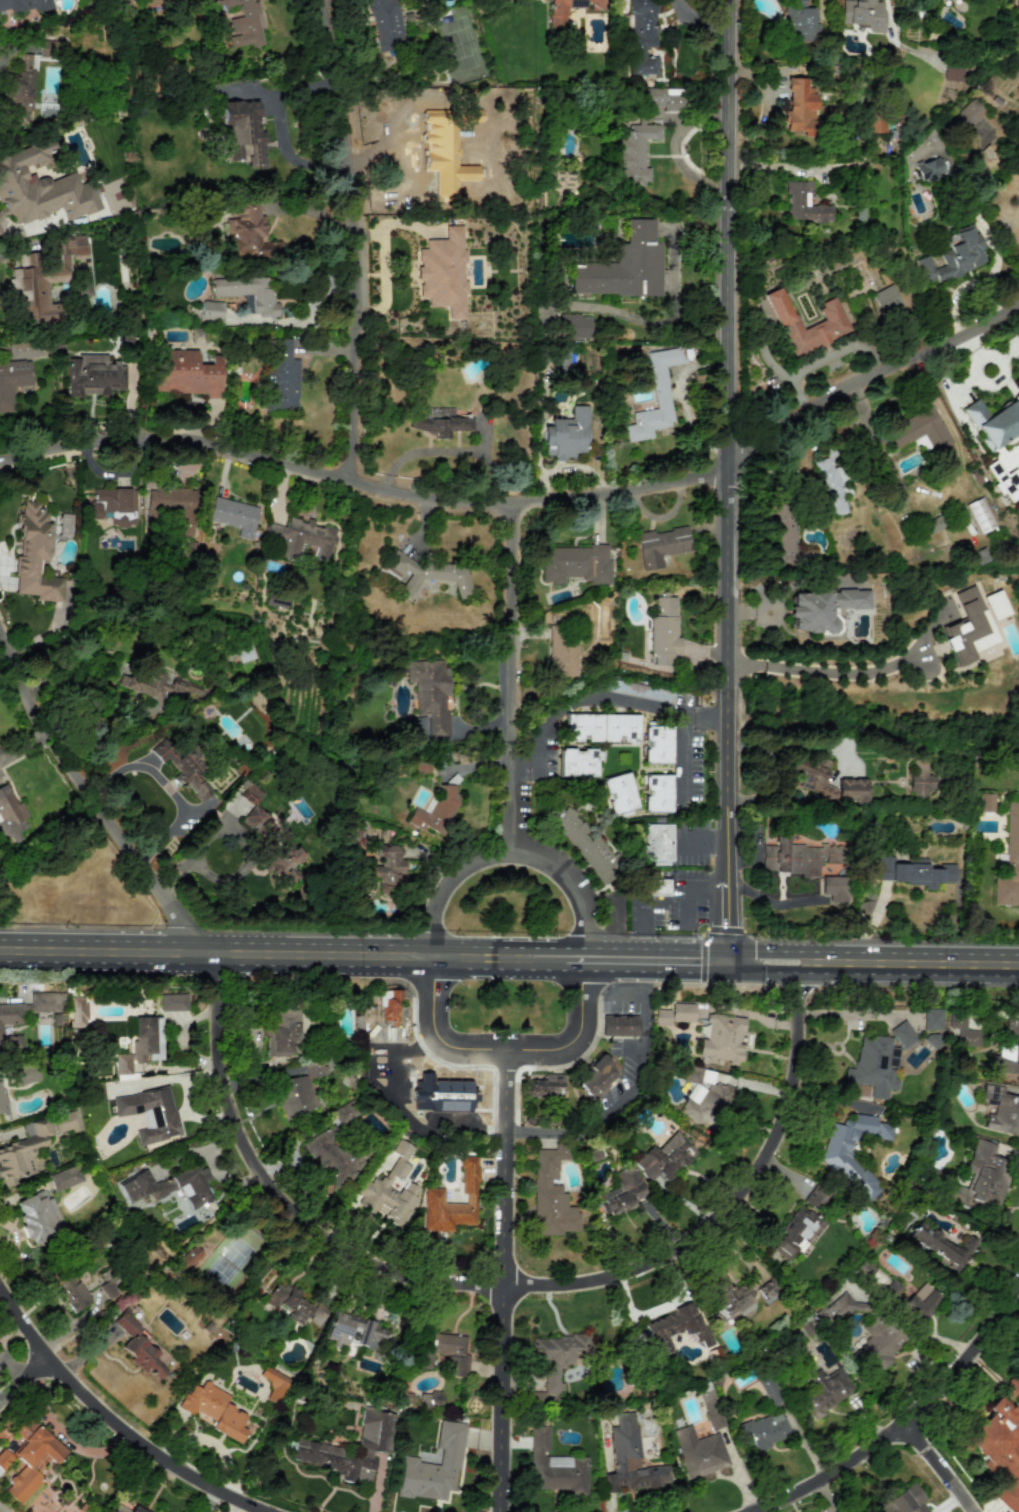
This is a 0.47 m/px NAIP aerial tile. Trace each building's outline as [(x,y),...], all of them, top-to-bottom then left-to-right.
[(9,8),(11,15),(35,8),(37,13),(53,9),(51,0),(0,0),(0,10),(9,8)] [(257,14),(258,14),(255,0),(221,0),(222,8),(239,5),(241,17),(228,19),(230,35),(228,36),(230,49),(263,43),(257,14)] [(373,50),(403,48),(399,0),(369,0),(373,50)] [(549,28),(565,28),(565,8),(584,8),(584,2),(589,2),(589,10),(602,10),(602,0),(549,0),(549,28)] [(655,74),(655,56),(644,56),(644,46),(656,46),(656,28),(654,28),(654,0),(629,0),(629,74),(655,74)] [(812,32),(816,32),(816,7),(805,7),(805,0),(784,0),(785,41),(812,40),(812,32)] [(840,23),(866,24),(865,32),(882,33),(883,2),(873,1),(873,0),(854,0),(841,0),(840,23)] [(39,57),(58,58),(58,41),(40,40),(39,57)] [(27,124),(27,112),(31,112),(33,54),(18,54),(17,75),(8,75),(6,123),(27,124)] [(961,81),(962,61),(943,61),(942,80),(961,81)] [(813,135),(813,86),(805,86),(805,77),(786,77),(786,111),(782,111),(782,131),(800,131),(800,135),(813,135)] [(651,106),(662,106),(663,111),(682,110),(681,88),(650,90),(651,106)] [(438,91),(425,90),(424,99),(437,100),(438,91)] [(221,102),(222,124),(227,124),(229,160),(245,160),(246,169),(265,168),(263,130),(259,131),(257,100),(221,102)] [(883,132),(884,116),(868,115),(867,132),(883,132)] [(643,138),(659,139),(659,123),(629,123),(629,130),(624,130),(623,139),(618,139),(617,183),(648,184),(648,168),(643,167),(643,138)] [(441,164),(440,126),(413,127),(414,164),(441,164)] [(1,213),(0,214),(0,218),(11,215),(14,225),(60,210),(64,220),(100,209),(95,193),(101,191),(98,181),(79,187),(75,172),(48,181),(47,176),(36,179),(34,174),(26,176),(22,166),(62,153),(56,136),(0,154),(0,209),(1,213)] [(920,183),(944,174),(937,155),(913,164),(920,183)] [(787,220),(830,220),(831,205),(809,205),(809,181),(783,181),(783,192),(788,193),(787,220)] [(281,255),(280,241),(264,242),(263,215),(259,215),(258,200),(236,201),(236,219),(226,219),(228,257),(281,255)] [(660,294),(660,242),(653,242),(653,218),(625,218),(625,243),(616,243),(616,263),(570,263),(570,294),(660,294)] [(983,264),(978,249),(981,248),(972,224),(945,234),(950,248),(939,252),(943,265),(932,269),(927,255),(914,260),(923,286),(983,264)] [(465,319),(463,226),(445,226),(446,239),(425,239),(425,249),(417,249),(418,280),(419,280),(420,298),(427,298),(427,307),(447,306),(447,319),(465,319)] [(48,238),(50,256),(41,260),(39,261),(38,252),(18,254),(20,268),(11,268),(11,278),(8,279),(9,291),(15,303),(22,303),(23,318),(26,323),(36,322),(38,321),(58,319),(57,303),(49,304),(47,283),(63,281),(68,279),(66,256),(86,254),(84,235),(48,238)] [(211,279),(211,297),(251,296),(252,315),(278,315),(277,302),(272,302),(272,277),(211,279)] [(903,311),(892,284),(870,292),(880,319),(903,311)] [(849,333),(835,297),(817,304),(823,320),(797,330),(781,286),(765,292),(789,356),(849,333)] [(222,320),(222,302),(201,301),(201,320),(222,320)] [(590,315),(554,315),(555,338),(590,338),(590,315)] [(298,411),(298,360),(291,360),(291,339),(274,339),(274,372),(267,372),(266,410),(298,411)] [(8,345),(9,360),(43,355),(41,340),(8,345)] [(655,408),(631,412),(632,424),(624,425),(626,441),(652,438),(651,429),(673,426),(664,365),(685,362),(683,347),(646,352),(655,408)] [(197,350),(155,350),(155,392),(206,393),(206,398),(220,398),(221,356),(211,355),(211,365),(197,364),(197,350)] [(67,358),(66,395),(109,396),(109,390),(125,390),(125,363),(106,362),(106,354),(78,354),(77,358),(67,358)] [(30,360),(0,362),(0,413),(14,412),(12,386),(31,385),(30,360)] [(977,398),(961,407),(986,450),(1018,431),(1018,396),(986,415),(977,398)] [(587,405),(571,405),(571,419),(549,419),(549,427),(543,427),(543,455),(553,455),(553,459),(573,459),(573,453),(587,453),(587,405)] [(952,441),(929,405),(884,432),(895,449),(921,433),(933,453),(952,441)] [(473,431),(473,418),(452,418),(452,408),(425,408),(425,416),(410,416),(410,430),(432,430),(432,439),(449,439),(449,431),(473,431)] [(849,493),(835,445),(824,448),(826,457),(814,460),(830,516),(846,511),(842,495),(849,493)] [(1014,468),(1003,474),(994,459),(983,465),(997,488),(999,487),(1008,502),(1018,495),(1012,485),(1018,480),(1018,476),(1014,468)] [(908,500),(888,460),(876,466),(896,506),(908,500)] [(195,491),(148,487),(146,518),(156,519),(157,509),(177,510),(176,535),(192,536),(195,491)] [(135,511),(135,489),(92,489),(93,502),(89,502),(89,519),(102,519),(102,512),(135,511)] [(964,504),(978,534),(995,526),(981,496),(964,504)] [(258,506),(212,497),(208,521),(238,527),(236,537),(251,540),(258,506)] [(770,566),(795,566),(795,498),(770,498),(770,566)] [(62,602),(63,578),(36,576),(37,560),(47,561),(50,512),(38,512),(38,502),(21,501),(18,556),(16,556),(14,594),(36,595),(35,601),(62,602)] [(104,512),(103,515),(110,516),(110,526),(134,527),(134,513),(104,512)] [(946,525),(941,514),(924,522),(929,533),(946,525)] [(297,559),(300,544),(316,547),(313,559),(328,563),(336,529),(306,522),(288,518),(286,527),(268,523),(265,535),(279,538),(275,554),(297,559)] [(636,533),(641,570),(662,567),(661,555),(690,551),(687,527),(636,533)] [(542,547),(542,584),(564,583),(564,578),(588,578),(588,585),(610,585),(609,546),(542,547)] [(472,595),(465,566),(459,565),(453,566),(448,564),(423,561),(417,562),(393,549),(381,570),(400,581),(403,594),(411,594),(417,584),(430,581),(447,582),(453,581),(458,599),(472,595)] [(997,641),(973,584),(953,593),(963,617),(939,627),(956,667),(975,659),(972,652),(997,641)] [(868,609),(869,591),(790,588),(788,631),(838,633),(839,617),(834,617),(834,607),(868,609)] [(1009,614),(1000,589),(983,596),(991,620),(1009,614)] [(676,596),(654,597),(654,615),(649,615),(650,665),(672,665),(672,653),(677,653),(676,596)] [(576,677),(577,627),(549,626),(548,676),(576,677)] [(255,658),(249,641),(235,645),(240,663),(255,658)] [(405,661),(406,683),(414,682),(415,715),(426,715),(426,720),(416,721),(417,741),(448,740),(447,696),(449,696),(449,668),(443,668),(443,660),(405,661)] [(165,689),(195,701),(201,687),(174,677),(170,686),(162,683),(165,675),(141,666),(137,678),(122,672),(117,685),(160,702),(165,689)] [(674,691),(607,678),(605,690),(672,703),(674,691)] [(637,714),(566,714),(566,741),(584,741),(584,742),(620,742),(637,742),(637,714)] [(647,726),(647,764),(675,765),(676,726),(647,726)] [(199,803),(211,793),(195,774),(203,767),(195,759),(199,756),(190,745),(181,753),(166,736),(149,750),(160,763),(166,758),(178,773),(176,775),(199,803)] [(561,749),(596,749),(597,776),(561,776),(561,749)] [(866,802),(867,779),(849,779),(847,778),(839,778),(835,787),(824,783),(827,775),(827,769),(830,761),(820,757),(805,757),(796,753),(790,769),(790,773),(800,777),(800,789),(836,801),(866,802)] [(935,789),(935,775),(927,775),(927,757),(910,758),(911,799),(927,799),(927,789),(935,789)] [(602,778),(628,771),(637,806),(612,815),(602,778)] [(642,773),(643,810),(672,809),(672,773),(642,773)] [(236,793),(251,806),(262,794),(247,781),(236,793)] [(9,846),(21,839),(18,832),(27,827),(22,819),(28,816),(21,801),(16,804),(5,783),(0,786),(0,829),(9,846)] [(406,823),(423,831),(425,827),(441,835),(461,796),(453,792),(454,788),(444,783),(428,814),(414,807),(406,823)] [(994,794),(980,794),(979,812),(994,812),(994,794)] [(1018,905),(1018,803),(1006,803),(1006,878),(993,878),(993,905),(1018,905)] [(258,834),(270,816),(252,804),(240,822),(258,834)] [(597,835),(589,840),(584,834),(588,829),(584,823),(581,821),(574,811),(563,804),(552,822),(562,836),(571,841),(599,881),(605,884),(618,875),(622,869),(617,861),(614,860),(597,835)] [(645,824),(671,824),(671,864),(645,864),(645,824)] [(818,874),(818,863),(842,863),(842,845),(821,845),(821,846),(788,846),(789,832),(775,832),(775,845),(761,845),(761,874),(818,874)] [(305,855),(295,846),(292,849),(285,842),(264,863),(289,887),(301,876),(293,868),(305,855)] [(396,893),(396,878),(404,878),(405,860),(401,860),(401,846),(378,845),(377,857),(381,857),(381,866),(373,866),(373,879),(379,879),(378,893),(396,893)] [(877,881),(907,881),(907,885),(925,885),(925,890),(936,890),(936,882),(954,882),(955,864),(939,864),(939,869),(927,869),(928,859),(907,858),(907,864),(893,863),(893,857),(878,856),(877,881)] [(829,895),(829,902),(846,903),(847,877),(821,876),(820,895),(829,895)] [(639,879),(671,880),(670,896),(638,896),(639,879)] [(379,990),(380,1023),(397,1023),(396,1000),(401,1000),(401,990),(379,990)] [(21,1049),(21,1036),(3,1036),(2,1025),(26,1024),(25,1013),(59,1012),(59,992),(29,993),(30,1003),(0,1004),(0,1050),(21,1049)] [(160,994),(160,1011),(187,1011),(187,994),(160,994)] [(81,1006),(81,1012),(86,1012),(86,997),(71,997),(71,1006),(81,1006)] [(209,1007),(224,1006),(224,997),(209,998),(209,1007)] [(694,1023),(694,1003),(672,1003),(671,1010),(655,1009),(654,1025),(670,1026),(670,1022),(694,1023)] [(942,1009),(923,1009),(923,1030),(942,1030),(942,1009)] [(291,1057),(291,1044),(299,1044),(300,1010),(275,1010),(274,1026),(268,1026),(267,1056),(291,1057)] [(600,1013),(600,1036),(636,1036),(636,1013),(600,1013)] [(745,1018),(708,1014),(705,1039),(700,1038),(698,1058),(739,1062),(742,1032),(744,1032),(745,1018)] [(966,1016),(949,1016),(948,1045),(982,1046),(982,1030),(966,1030),(966,1016)] [(161,1060),(161,1017),(133,1017),(134,1054),(115,1054),(116,1078),(142,1078),(141,1061),(161,1060)] [(918,1039),(903,1020),(889,1031),(903,1050),(918,1039)] [(843,1083),(871,1086),(869,1098),(886,1100),(887,1090),(897,1091),(898,1080),(894,1079),(897,1048),(891,1047),(892,1038),(859,1034),(856,1069),(845,1068),(843,1083)] [(618,1076),(601,1055),(573,1079),(590,1099),(618,1076)] [(287,1119),(318,1107),(308,1080),(327,1073),(322,1061),(304,1069),(305,1073),(273,1085),(287,1119)] [(10,1067),(12,1086),(40,1082),(37,1063),(10,1067)] [(684,1081),(700,1084),(703,1066),(688,1064),(684,1081)] [(543,1080),(527,1079),(527,1096),(562,1097),(563,1074),(543,1074),(543,1080)] [(697,1104),(687,1098),(679,1112),(711,1130),(733,1092),(711,1079),(697,1104)] [(1001,1094),(1002,1087),(987,1084),(984,1104),(993,1106),(993,1109),(987,1108),(983,1129),(1018,1136),(1018,1097),(1001,1094)] [(180,1136),(169,1086),(112,1098),(116,1118),(141,1112),(145,1128),(135,1130),(139,1145),(180,1136)] [(340,1126),(359,1114),(350,1100),(331,1112),(340,1126)] [(51,1116),(56,1133),(70,1129),(71,1132),(80,1129),(75,1110),(51,1116)] [(822,1162),(828,1168),(833,1169),(838,1175),(843,1175),(867,1202),(881,1190),(876,1184),(876,1182),(866,1170),(861,1170),(850,1157),(852,1143),(860,1135),(891,1140),(893,1125),(876,1122),(877,1117),(850,1113),(843,1120),(842,1125),(828,1123),(822,1162)] [(1,1177),(3,1186),(17,1183),(16,1178),(36,1173),(30,1152),(47,1148),(44,1136),(52,1134),(48,1117),(30,1122),(34,1137),(0,1146),(0,1178),(1,1177)] [(331,1127),(304,1142),(331,1191),(358,1176),(354,1170),(365,1164),(361,1156),(367,1153),(362,1143),(345,1152),(331,1127)] [(697,1151),(675,1131),(656,1150),(651,1145),(633,1164),(651,1181),(658,1173),(667,1182),(697,1151)] [(966,1188),(949,1183),(944,1200),(970,1208),(972,1201),(998,1209),(1013,1163),(993,1156),(997,1145),(974,1138),(964,1171),(971,1173),(966,1188)] [(401,1226),(421,1188),(403,1178),(410,1166),(404,1163),(413,1147),(397,1139),(390,1152),(396,1155),(383,1181),(374,1176),(370,1183),(363,1180),(357,1192),(362,1195),(357,1204),(374,1214),(375,1212),(401,1226)] [(535,1149),(533,1235),(562,1235),(563,1231),(578,1231),(579,1207),(566,1206),(567,1193),(561,1192),(562,1183),(557,1183),(558,1160),(568,1160),(568,1143),(554,1143),(554,1150),(535,1149)] [(476,1225),(477,1156),(462,1156),(462,1203),(444,1203),(444,1189),(424,1189),(423,1213),(429,1213),(429,1231),(453,1231),(453,1225),(476,1225)] [(55,1192),(83,1180),(77,1164),(48,1176),(55,1192)] [(615,1171),(620,1187),(599,1194),(606,1215),(647,1200),(635,1164),(615,1171)] [(117,1183),(127,1204),(151,1192),(155,1200),(179,1188),(190,1210),(212,1199),(204,1182),(210,1180),(204,1167),(197,1171),(194,1165),(154,1185),(146,1169),(117,1183)] [(51,1197),(45,1200),(41,1190),(12,1203),(31,1245),(61,1232),(56,1222),(61,1220),(51,1197)] [(787,1261),(795,1250),(800,1254),(823,1222),(800,1205),(769,1247),(787,1261)] [(977,1242),(967,1235),(958,1249),(917,1222),(907,1237),(958,1271),(977,1242)] [(176,1259),(184,1270),(203,1256),(195,1245),(176,1259)] [(74,1313),(91,1302),(70,1271),(53,1283),(74,1313)] [(263,1306),(304,1324),(306,1319),(320,1326),(327,1310),(298,1296),(300,1292),(275,1280),(263,1306)] [(744,1280),(731,1289),(725,1281),(709,1293),(726,1318),(736,1311),(740,1317),(755,1307),(748,1297),(753,1293),(744,1280)] [(929,1310),(940,1298),(922,1282),(901,1306),(921,1324),(931,1312),(929,1310)] [(813,1316),(827,1331),(853,1308),(858,1314),(863,1309),(844,1288),(813,1316)] [(642,1322),(654,1356),(671,1350),(666,1336),(684,1330),(686,1335),(692,1333),(695,1343),(701,1341),(703,1348),(710,1345),(696,1303),(642,1322)] [(167,1371),(154,1358),(157,1355),(144,1341),(148,1337),(123,1310),(112,1321),(129,1338),(120,1347),(155,1383),(167,1371)] [(347,1342),(378,1351),(384,1330),(376,1327),(378,1323),(333,1310),(323,1344),(345,1350),(347,1342)] [(894,1359),(890,1355),(905,1339),(877,1313),(862,1329),(869,1336),(854,1351),(879,1374),(894,1359)] [(465,1335),(420,1333),(417,1367),(431,1368),(432,1354),(448,1355),(447,1376),(467,1377),(468,1355),(464,1355),(465,1335)] [(533,1335),(532,1363),(544,1363),(544,1392),(530,1392),(530,1406),(561,1406),(562,1382),(558,1382),(559,1366),(573,1367),(573,1354),(589,1355),(589,1337),(533,1335)] [(259,1376),(272,1383),(264,1398),(275,1405),(289,1379),(264,1365),(259,1376)] [(855,1391),(839,1366),(824,1376),(819,1369),(804,1378),(813,1391),(799,1401),(812,1419),(855,1391)] [(771,1407),(786,1400),(771,1371),(757,1379),(771,1407)] [(240,1443),(245,1430),(239,1427),(245,1414),(224,1405),(229,1394),(203,1383),(200,1388),(189,1383),(180,1407),(214,1421),(210,1430),(240,1443)] [(442,1404),(443,1391),(428,1391),(428,1399),(432,1399),(432,1404),(442,1404)] [(985,1457),(979,1466),(1002,1480),(991,1499),(1014,1511),(1018,1511),(1018,1442),(1014,1439),(1018,1430),(1018,1409),(1017,1411),(994,1397),(986,1410),(987,1410),(966,1446),(985,1457)] [(394,1412),(362,1408),(356,1454),(348,1453),(349,1448),(294,1440),(291,1463),(341,1469),(340,1480),(370,1484),(374,1452),(389,1454),(394,1412)] [(792,1438),(782,1410),(739,1425),(749,1453),(792,1438)] [(669,1486),(668,1466),(639,1467),(637,1412),(616,1413),(616,1427),(610,1427),(612,1474),(602,1474),(603,1493),(617,1492),(617,1489),(669,1486)] [(67,1451),(26,1416),(13,1431),(23,1440),(11,1454),(24,1465),(2,1490),(20,1505),(42,1478),(36,1473),(48,1459),(55,1465),(67,1451)] [(464,1423),(439,1420),(435,1448),(440,1449),(439,1465),(417,1462),(418,1458),(402,1456),(397,1495),(445,1501),(446,1490),(456,1491),(464,1423)] [(672,1430),(686,1479),(729,1467),(719,1432),(696,1439),(691,1424),(672,1430)] [(587,1457),(549,1456),(549,1426),(531,1426),(529,1489),(566,1489),(566,1494),(586,1495),(587,1457)] [(13,1458),(2,1449),(0,1451),(0,1473),(13,1458)] [(922,1501),(925,1499),(913,1482),(875,1508),(878,1511),(929,1511),(922,1501)] [(135,1504),(130,1511),(117,1503),(111,1511),(147,1511),(135,1504)]
